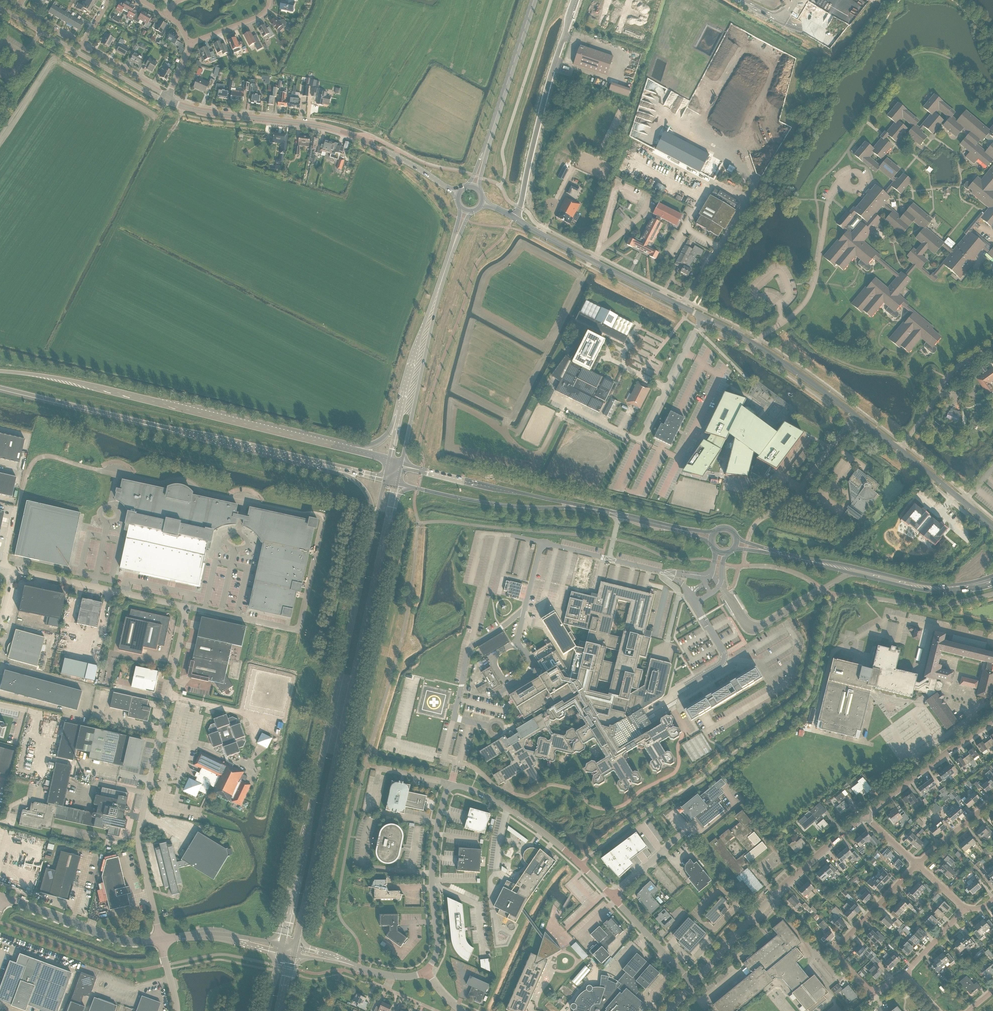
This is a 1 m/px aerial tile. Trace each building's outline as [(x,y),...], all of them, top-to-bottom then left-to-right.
[(294,0),(284,0),(283,0),(282,0),(282,1),(280,9),(289,11),(290,12),(291,12),(292,12),(293,12),(293,11),(294,10),(294,9),(294,8),(295,2),(294,2),(294,0)] [(116,8),(116,10),(121,13),(123,10),(125,12),(130,4),(125,1),(123,4),(120,2),(119,3),(116,8)] [(55,16),(59,9),(55,6),(56,3),(54,2),(53,5),(48,13),(55,16)] [(91,12),(94,7),(85,2),(83,6),(78,4),(76,8),(82,11),(84,8),(91,12)] [(130,4),(125,12),(128,13),(126,16),(128,17),(127,19),(130,21),(136,11),(133,10),(135,7),(130,4)] [(61,20),(65,12),(61,10),(62,7),(61,6),(59,9),(55,16),(61,20)] [(67,23),(71,16),(67,13),(69,10),(67,9),(65,12),(61,20),(67,23)] [(143,21),(147,14),(142,11),(139,16),(135,14),(132,19),(138,23),(140,20),(143,21)] [(73,27),(77,19),(73,17),(75,14),(73,13),(71,16),(67,23),(73,27)] [(147,14),(143,21),(145,23),(143,26),(148,29),(151,24),(149,22),(152,17),(147,14)] [(79,16),(77,19),(73,27),(79,30),(83,23),(79,20),(81,17),(79,16)] [(276,18),(270,23),(277,30),(282,25),(284,28),(288,24),(284,20),(280,23),(276,18)] [(163,31),(166,25),(160,21),(157,25),(154,24),(154,23),(152,28),(155,29),(155,30),(159,32),(157,34),(162,37),(165,32),(163,31)] [(268,31),(265,25),(258,29),(263,37),(267,35),(269,38),(274,35),(271,29),(268,31)] [(172,30),(166,40),(174,44),(177,46),(179,42),(176,41),(178,39),(175,37),(177,33),(172,30)] [(253,37),(250,32),(244,35),(250,46),(254,44),(257,50),(263,48),(256,35),(253,37)] [(113,43),(115,39),(106,34),(101,43),(108,47),(112,41),(113,43)] [(238,43),(236,38),(229,40),(230,44),(233,50),(234,53),(241,51),(240,48),(242,47),(243,50),(244,50),(245,52),(248,51),(246,48),(243,41),(238,43)] [(124,56),(128,49),(122,45),(124,41),(120,39),(117,45),(119,46),(116,52),(124,56)] [(221,41),(214,44),(218,53),(222,51),(223,54),(228,52),(226,47),(225,44),(222,45),(221,41)] [(142,57),(137,54),(140,49),(135,45),(131,52),(134,53),(130,60),(138,64),(142,57)] [(607,75),(613,57),(580,45),(573,64),(607,75)] [(210,53),(207,47),(200,49),(203,56),(202,57),(203,61),(209,58),(211,63),(217,60),(214,51),(210,53)] [(152,72),(157,63),(149,58),(145,65),(148,67),(147,69),(152,72)] [(166,81),(171,72),(167,70),(169,66),(167,65),(168,64),(165,62),(161,69),(164,70),(160,77),(166,81)] [(262,75),(262,79),(265,79),(265,83),(269,83),(270,76),(262,75)] [(209,83),(198,78),(194,87),(199,90),(199,89),(206,92),(208,86),(211,88),(215,80),(211,79),(209,83)] [(261,104),(262,96),(262,95),(257,94),(258,89),(258,88),(257,86),(256,85),(254,84),(251,83),(249,96),(251,96),(251,102),(261,104)] [(628,96),(631,89),(612,83),(609,90),(628,96)] [(217,84),(215,90),(218,90),(217,98),(228,99),(229,91),(224,90),(225,85),(217,84)] [(330,103),(331,98),(326,97),(327,93),(319,91),(320,89),(312,87),(311,92),(312,92),(311,96),(318,97),(317,104),(323,105),(324,101),(330,103)] [(276,97),(277,90),(274,89),(273,97),(269,96),(268,104),(274,105),(275,97),(276,97)] [(285,101),(287,91),(284,90),(283,93),(280,93),(279,101),(278,106),(287,107),(288,102),(285,101)] [(989,131),(966,111),(957,121),(952,116),(955,113),(942,102),(942,101),(934,95),(923,108),(931,114),(919,128),(916,125),(919,121),(905,110),(906,110),(898,103),(887,116),(895,122),(886,133),(885,132),(880,137),(882,138),(873,149),(865,142),(854,155),(862,162),(863,161),(876,172),(879,169),(894,182),(884,193),(875,186),(870,191),(868,190),(867,191),(866,193),(868,194),(856,209),(853,207),(848,214),(846,212),(837,224),(843,229),(844,229),(847,231),(839,241),(838,240),(823,257),(834,265),(835,264),(843,270),(855,255),(861,260),(858,262),(859,265),(866,271),(868,271),(871,268),(871,266),(868,264),(873,257),(897,277),(887,289),(875,278),(867,288),(867,289),(853,306),(861,312),(863,311),(871,317),(883,302),(889,307),(886,309),(886,312),(894,318),(896,318),(899,315),(898,313),(896,311),(901,304),(912,314),(904,324),(905,324),(891,341),(899,348),(901,346),(908,352),(921,338),(926,342),(924,345),(924,347),(932,353),(934,353),(936,350),(936,348),(933,346),(941,337),(931,329),(933,327),(907,305),(909,303),(898,294),(910,280),(907,277),(916,266),(934,282),(938,277),(936,276),(945,265),(956,275),(960,278),(975,260),(973,259),(982,248),(992,257),(992,248),(991,250),(989,249),(991,246),(971,230),(974,226),(976,228),(979,225),(977,223),(981,218),(990,226),(992,223),(992,171),(983,182),(977,177),(971,184),(968,182),(966,182),(963,185),(964,187),(967,190),(969,190),(970,189),(991,206),(983,215),(981,213),(964,233),(966,235),(953,251),(925,227),(932,220),(913,204),(901,217),(886,205),(887,203),(885,202),(889,197),(886,195),(893,187),(900,194),(911,181),(903,174),(899,180),(897,178),(896,179),(893,177),(899,170),(887,159),(880,166),(869,157),(873,153),(881,159),(892,146),(884,140),(888,135),(896,142),(906,129),(899,122),(903,118),(913,127),(907,134),(920,145),(927,137),(921,133),(923,131),(922,130),(924,127),(932,133),(942,120),(935,114),(939,109),(950,118),(943,126),(956,137),(962,129),(969,134),(960,144),(969,152),(965,157),(974,164),(978,159),(987,167),(992,161),(992,162),(992,126),(989,131)] [(274,134),(273,139),(279,140),(279,143),(282,144),(281,150),(280,160),(276,159),(276,163),(283,163),(284,154),(285,154),(285,150),(286,150),(287,141),(285,140),(286,135),(274,133),(274,134)] [(708,158),(663,135),(656,149),(700,173),(708,158)] [(309,143),(310,138),(299,136),(299,142),(298,145),(309,147),(309,143)] [(309,158),(308,161),(312,162),(313,159),(314,156),(318,146),(319,139),(312,138),(311,144),(309,158)] [(319,146),(317,153),(322,154),(322,151),(326,152),(329,141),(323,140),(321,146),(319,146)] [(329,141),(326,152),(331,154),(330,157),(333,158),(338,160),(339,156),(340,153),(343,154),(344,148),(337,146),(338,144),(335,143),(329,141)] [(577,191),(579,188),(570,184),(566,192),(569,194),(572,189),(577,191)] [(677,194),(678,192),(673,190),(671,195),(680,200),(682,196),(677,194)] [(724,229),(740,203),(720,191),(715,200),(710,197),(700,214),(702,215),(697,224),(696,224),(708,232),(709,231),(718,236),(722,228),(724,229)] [(570,200),(566,198),(556,216),(570,224),(580,204),(570,199),(570,200)] [(648,254),(652,247),(651,247),(653,243),(663,223),(659,221),(660,221),(660,220),(661,220),(661,219),(660,219),(660,218),(676,226),(682,215),(658,203),(653,214),(656,215),(654,219),(653,218),(651,221),(650,220),(639,241),(633,237),(632,240),(630,238),(626,244),(632,248),(633,246),(648,254)] [(623,220),(626,218),(618,209),(616,211),(623,220)] [(693,249),(689,247),(688,247),(690,241),(688,240),(685,245),(676,262),(684,266),(681,272),(688,276),(692,268),(690,267),(693,261),(695,262),(697,259),(695,258),(697,254),(701,257),(704,251),(695,246),(693,249)] [(652,247),(648,254),(650,255),(649,256),(656,259),(659,253),(659,252),(653,249),(654,248),(652,247)] [(577,344),(553,377),(560,382),(555,391),(599,413),(614,383),(593,373),(598,364),(594,362),(604,341),(600,338),(602,333),(624,344),(628,336),(627,335),(633,324),(618,316),(601,308),(586,300),(580,312),(579,311),(575,320),(597,330),(594,336),(588,333),(581,347),(577,344)] [(989,383),(992,380),(992,370),(992,368),(977,379),(981,384),(982,384),(983,387),(988,394),(992,390),(992,388),(989,383)] [(639,407),(649,389),(638,383),(629,402),(639,407)] [(689,461),(681,473),(701,477),(701,474),(701,471),(710,472),(721,450),(725,440),(726,440),(728,434),(735,437),(725,475),(747,478),(754,454),(758,457),(756,459),(776,470),(803,434),(785,420),(777,431),(754,418),(754,417),(754,416),(754,415),(754,414),(753,413),(753,412),(752,412),(751,411),(750,411),(749,411),(748,411),(747,411),(746,411),(745,411),(745,412),(744,412),(742,408),(746,400),(724,393),(704,433),(711,435),(708,439),(706,442),(703,440),(689,461)] [(611,418),(619,402),(611,399),(603,415),(611,418)] [(684,418),(670,411),(664,425),(661,424),(654,438),(671,446),(684,418)] [(19,462),(24,439),(0,433),(0,458),(19,462)] [(803,451),(784,475),(788,478),(796,468),(798,469),(807,457),(805,455),(806,454),(803,451)] [(853,502),(847,510),(858,519),(862,513),(865,509),(864,500),(871,499),(871,498),(873,497),(874,498),(877,494),(874,492),(879,485),(876,483),(877,482),(867,475),(867,476),(858,469),(856,472),(855,471),(849,479),(850,480),(848,482),(849,483),(849,489),(852,491),(852,492),(850,495),(851,500),(853,502)] [(12,497),(16,477),(10,476),(0,474),(0,494),(12,497)] [(177,581),(199,585),(204,563),(208,541),(211,542),(213,531),(215,530),(217,529),(219,528),(221,527),(223,526),(225,525),(227,525),(229,524),(231,524),(234,524),(236,524),(237,518),(238,518),(239,516),(235,515),(237,505),(192,496),(192,493),(191,492),(190,490),(188,489),(186,488),(183,487),(181,486),(179,486),(176,486),(174,486),(171,487),(169,488),(168,490),(123,481),(121,490),(117,490),(117,492),(118,492),(116,499),(117,500),(119,501),(121,502),(123,503),(126,506),(127,508),(128,510),(129,513),(127,524),(130,524),(120,568),(177,581)] [(74,543),(80,513),(26,501),(14,555),(39,561),(40,558),(64,563),(67,561),(71,542),(74,543)] [(921,510),(914,505),(909,510),(910,510),(900,521),(908,527),(909,526),(919,534),(919,535),(926,541),(927,540),(935,547),(943,537),(942,536),(947,530),(940,523),(939,525),(928,516),(929,516),(921,509),(921,510)] [(310,519),(310,521),(251,508),(248,518),(245,517),(244,520),(245,520),(244,526),(246,527),(248,528),(250,529),(252,530),(253,531),(255,533),(257,535),(258,536),(259,538),(261,540),(262,542),(264,543),(250,608),(257,610),(291,618),(296,591),(300,592),(314,528),(316,528),(318,521),(310,519)] [(912,530),(904,540),(908,544),(917,534),(912,530)] [(509,695),(524,719),(531,715),(547,705),(550,709),(544,712),(544,714),(541,714),(533,719),(516,729),(518,733),(507,739),(505,736),(479,752),(482,756),(481,758),(483,758),(486,763),(505,751),(511,761),(510,765),(493,775),(499,785),(520,772),(524,773),(531,785),(535,783),(537,783),(537,782),(541,779),(534,767),(536,766),(538,758),(541,759),(543,758),(544,760),(546,759),(547,761),(553,762),(555,761),(556,755),(555,753),(555,752),(557,751),(572,754),(576,752),(579,753),(584,750),(585,746),(584,744),(593,739),(595,739),(605,757),(605,758),(596,764),(595,762),(591,761),(586,764),(585,768),(583,769),(586,772),(592,774),(593,776),(592,782),(594,786),(596,785),(599,785),(604,782),(605,779),(604,777),(613,771),(614,772),(620,781),(618,782),(617,785),(620,790),(623,791),(624,793),(628,791),(630,785),(632,784),(638,785),(641,783),(640,781),(641,778),(638,772),(634,771),(632,773),(623,758),(624,754),(640,745),(643,746),(652,761),(650,762),(649,765),(652,771),(656,771),(657,773),(661,771),(662,765),(664,764),(670,765),(674,763),(673,761),(674,758),(670,753),(667,752),(665,753),(660,744),(660,743),(669,737),(670,739),(673,740),(679,737),(680,733),(681,732),(679,729),(673,727),(672,725),(673,719),(671,715),(669,716),(666,716),(661,719),(660,722),(661,724),(644,735),(643,725),(639,719),(633,715),(664,696),(672,664),(651,659),(644,687),(630,694),(632,688),(638,690),(643,670),(636,668),(639,656),(646,658),(651,638),(650,638),(652,632),(646,630),(654,595),(601,581),(598,594),(591,593),(591,596),(581,594),(582,589),(588,590),(595,560),(580,557),(573,587),(579,588),(578,593),(571,591),(563,624),(573,626),(589,630),(586,642),(580,641),(578,648),(576,647),(572,641),(575,640),(570,632),(570,633),(568,634),(555,613),(542,621),(563,655),(573,649),(573,650),(568,671),(551,642),(532,653),(543,670),(542,676),(509,695)] [(522,584),(510,581),(507,593),(512,595),(512,597),(519,599),(522,584)] [(58,627),(65,595),(24,586),(19,611),(49,617),(48,625),(58,627)] [(97,628),(102,603),(82,599),(77,623),(97,628)] [(169,627),(171,618),(131,609),(129,618),(126,617),(119,650),(142,655),(144,647),(157,650),(158,645),(162,646),(166,626),(169,627)] [(202,617),(189,676),(214,682),(222,693),(224,692),(226,694),(228,695),(230,694),(230,692),(228,689),(233,686),(226,675),(231,649),(227,643),(242,647),(246,627),(202,617)] [(919,640),(921,631),(918,630),(918,629),(910,627),(909,630),(915,632),(913,638),(919,640)] [(37,667),(45,637),(15,630),(12,641),(11,642),(10,643),(9,644),(8,645),(8,646),(7,648),(7,650),(7,651),(7,653),(8,654),(8,656),(8,659),(37,667)] [(503,632),(478,647),(485,658),(509,642),(503,632)] [(957,722),(956,721),(955,719),(941,699),(943,697),(943,696),(943,695),(941,695),(939,696),(934,690),(935,690),(938,690),(940,683),(936,682),(937,679),(950,682),(952,673),(940,670),(941,666),(937,665),(940,651),(987,663),(985,670),(983,670),(980,682),(978,682),(978,681),(962,677),(960,685),(976,689),(976,688),(979,689),(977,695),(990,698),(992,685),(992,651),(992,654),(984,652),(986,643),(953,635),(951,644),(943,642),(944,635),(935,633),(924,677),(926,678),(925,679),(919,683),(915,682),(917,675),(895,670),(900,652),(895,651),(896,648),(891,647),(890,649),(877,646),(872,669),(833,659),(818,721),(822,722),(820,729),(855,738),(857,731),(861,731),(871,688),(912,697),(913,690),(926,693),(928,691),(930,695),(928,696),(930,699),(926,701),(947,729),(957,722)] [(98,666),(65,659),(62,674),(95,681),(98,666)] [(709,675),(714,683),(736,671),(731,663),(709,675)] [(154,692),(159,672),(136,667),(132,687),(154,692)] [(503,687),(501,685),(490,667),(481,672),(487,682),(477,688),(479,694),(490,687),(492,690),(494,693),(503,687)] [(691,721),(762,678),(755,667),(684,710),(691,721)] [(76,711),(81,691),(4,670),(0,686),(0,690),(76,711)] [(150,712),(151,708),(146,707),(148,700),(113,692),(110,708),(129,712),(128,717),(148,721),(150,711),(150,712)] [(955,719),(956,721),(964,715),(963,713),(955,719)] [(190,779),(185,791),(196,796),(198,790),(206,794),(206,795),(210,785),(215,787),(214,789),(213,788),(211,793),(230,802),(232,798),(233,799),(232,802),(241,806),(251,785),(245,782),(247,776),(243,774),(244,772),(233,766),(234,764),(229,762),(228,757),(240,752),(239,748),(243,747),(246,741),(244,737),(245,736),(241,724),(240,724),(238,719),(233,717),(228,718),(227,715),(214,719),(215,723),(211,725),(208,730),(210,735),(209,735),(213,748),(214,747),(216,752),(221,755),(223,754),(227,762),(226,763),(225,763),(226,763),(222,761),(201,751),(194,765),(201,768),(199,773),(190,769),(197,772),(195,776),(194,776),(197,778),(195,782),(190,779)] [(64,722),(57,757),(73,761),(75,750),(90,753),(89,759),(113,764),(123,767),(123,764),(137,767),(143,742),(129,739),(130,737),(64,722)] [(262,733),(257,743),(267,748),(272,738),(262,733)] [(693,763),(712,751),(701,733),(682,745),(693,763)] [(991,751),(992,750),(987,742),(983,745),(982,742),(977,746),(982,753),(986,750),(987,750),(989,749),(991,751)] [(7,775),(14,751),(0,748),(0,773),(7,775)] [(966,757),(969,762),(973,768),(977,765),(973,760),(974,759),(978,756),(973,749),(968,752),(970,754),(966,757)] [(967,764),(969,762),(966,757),(962,760),(960,758),(955,761),(960,768),(965,765),(965,766),(967,764)] [(22,811),(19,825),(40,830),(41,825),(43,826),(43,827),(50,829),(53,816),(55,817),(54,818),(108,830),(107,834),(119,837),(120,828),(125,829),(127,820),(123,819),(124,811),(126,811),(127,811),(128,811),(128,810),(129,810),(129,809),(129,808),(128,807),(127,807),(125,806),(128,793),(102,787),(100,796),(96,795),(94,804),(98,805),(96,813),(63,806),(72,766),(56,763),(47,803),(48,803),(48,805),(35,802),(34,802),(33,803),(33,804),(31,803),(29,811),(24,810),(23,810),(22,810),(22,811)] [(943,770),(949,777),(951,780),(953,783),(955,782),(952,779),(951,776),(950,775),(954,773),(955,774),(958,772),(954,766),(951,768),(949,766),(943,770)] [(947,779),(949,777),(943,770),(938,774),(943,781),(946,778),(947,779)] [(986,782),(991,788),(992,787),(992,779),(992,778),(992,777),(992,774),(990,770),(985,774),(989,780),(986,782)] [(872,789),(862,778),(858,782),(859,783),(851,789),(856,795),(863,789),(867,793),(869,791),(869,792),(870,791),(872,789)] [(681,808),(677,810),(680,813),(681,813),(688,822),(694,817),(703,828),(704,828),(703,827),(724,810),(717,801),(719,800),(718,798),(724,793),(721,788),(726,784),(721,779),(699,797),(697,795),(681,808)] [(924,784),(929,790),(934,787),(936,789),(938,788),(936,785),(931,779),(924,784)] [(427,806),(427,802),(425,802),(426,796),(409,793),(410,785),(392,781),(386,810),(404,814),(406,807),(423,811),(425,805),(427,806)] [(991,788),(986,782),(983,785),(982,783),(980,783),(979,782),(977,783),(976,782),(974,784),(979,789),(981,787),(986,793),(991,788)] [(922,795),(929,790),(924,784),(917,789),(922,795)] [(852,805),(842,793),(835,798),(838,802),(840,804),(836,807),(840,812),(848,806),(849,807),(852,805)] [(969,797),(974,804),(979,799),(974,793),(969,797)] [(916,800),(911,794),(906,798),(905,797),(903,799),(906,804),(909,802),(911,805),(915,803),(917,806),(922,802),(919,798),(916,800)] [(969,808),(974,804),(969,797),(963,802),(969,808)] [(822,820),(819,817),(827,811),(819,803),(809,811),(812,815),(800,825),(805,830),(816,820),(818,823),(816,825),(817,825),(818,824),(822,829),(822,830),(821,831),(822,831),(828,825),(823,819),(822,820)] [(952,811),(957,818),(963,813),(957,807),(952,811)] [(484,834),(490,814),(470,808),(465,828),(484,834)] [(901,817),(895,809),(890,812),(891,814),(887,817),(893,824),(899,820),(903,825),(909,819),(905,813),(901,817)] [(952,811),(950,809),(945,814),(952,822),(957,818),(952,811)] [(758,845),(757,844),(761,840),(754,832),(753,833),(748,826),(752,823),(742,811),(735,817),(740,823),(730,831),(728,829),(719,837),(721,839),(718,841),(716,838),(709,843),(736,876),(743,871),(740,868),(748,861),(749,863),(767,848),(762,842),(758,845)] [(921,827),(924,824),(918,818),(916,821),(921,827)] [(935,826),(940,832),(945,828),(940,822),(935,826)] [(388,863),(389,863),(390,863),(391,863),(392,863),(393,862),(394,862),(395,861),(396,861),(396,860),(397,859),(397,858),(398,858),(398,857),(398,856),(399,855),(400,848),(402,838),(403,837),(403,836),(402,835),(402,834),(402,833),(402,832),(401,831),(400,830),(400,829),(399,828),(398,827),(397,827),(396,826),(395,826),(394,826),(393,825),(392,825),(391,825),(390,826),(388,826),(387,826),(386,827),(385,827),(384,828),(384,829),(383,830),(382,830),(382,831),(382,832),(381,832),(381,833),(377,851),(377,853),(377,854),(377,855),(378,856),(378,857),(379,858),(379,859),(380,860),(381,861),(382,862),(383,862),(384,863),(385,863),(386,863),(387,863),(388,863)] [(526,843),(529,840),(510,826),(507,829),(526,843)] [(935,837),(940,832),(935,826),(929,831),(935,837)] [(983,826),(980,828),(981,829),(977,833),(982,839),(985,836),(985,837),(987,837),(989,837),(992,834),(992,833),(989,828),(986,830),(983,826)] [(912,845),(917,838),(920,835),(918,833),(915,836),(912,834),(915,831),(913,828),(906,835),(909,837),(906,840),(912,845)] [(226,849),(198,832),(181,860),(182,860),(182,861),(177,862),(173,844),(172,844),(172,847),(168,848),(167,843),(160,844),(161,849),(157,850),(156,849),(156,848),(156,849),(166,890),(166,887),(170,886),(172,895),(175,895),(176,895),(177,895),(177,894),(179,893),(177,885),(182,884),(182,885),(183,885),(178,868),(191,865),(190,866),(191,866),(214,880),(228,857),(230,856),(229,856),(228,856),(233,854),(231,849),(227,850),(227,849),(228,849),(226,849)] [(860,836),(865,843),(869,840),(875,847),(879,843),(873,836),(870,838),(865,832),(860,836)] [(636,833),(601,859),(608,868),(609,867),(619,878),(633,865),(630,861),(647,848),(636,833)] [(865,843),(860,836),(855,841),(860,847),(856,849),(861,855),(865,852),(864,851),(864,852),(862,849),(867,845),(865,843)] [(965,841),(971,847),(976,843),(971,836),(965,841)] [(917,838),(912,845),(917,849),(921,845),(923,847),(928,842),(925,840),(922,843),(917,838)] [(806,844),(801,839),(796,843),(795,841),(793,843),(792,843),(789,845),(796,853),(806,844)] [(777,854),(781,851),(773,840),(769,843),(777,854)] [(965,852),(971,847),(965,841),(960,846),(965,852)] [(480,872),(482,850),(459,848),(457,871),(480,872)] [(500,909),(498,913),(517,922),(522,911),(523,909),(526,903),(542,877),(554,861),(547,856),(539,849),(538,850),(536,849),(532,848),(529,848),(526,849),(523,852),(522,855),(522,858),(524,861),(526,864),(528,865),(516,884),(507,880),(495,906),(500,909)] [(847,858),(846,859),(849,862),(853,858),(854,859),(856,858),(857,859),(859,857),(854,852),(852,854),(847,848),(841,852),(847,858)] [(898,860),(891,854),(892,853),(887,849),(881,855),(886,859),(887,857),(894,864),(893,865),(898,870),(904,865),(898,859),(898,860)] [(68,900),(80,857),(61,851),(55,871),(46,868),(39,892),(68,900)] [(842,862),(846,859),(847,858),(841,852),(836,857),(841,863),(838,865),(843,870),(845,868),(844,867),(846,866),(842,862)] [(950,868),(945,863),(948,860),(949,858),(947,856),(941,863),(943,865),(939,869),(944,874),(950,868)] [(125,887),(122,872),(118,857),(106,860),(101,876),(109,910),(129,905),(127,894),(129,894),(127,887),(125,887)] [(694,864),(690,860),(689,861),(687,863),(686,864),(685,866),(685,869),(685,871),(686,873),(690,877),(688,879),(699,892),(698,892),(709,884),(708,884),(707,884),(711,880),(696,862),(694,864)] [(661,867),(667,873),(672,868),(666,862),(661,867)] [(834,873),(836,871),(830,864),(828,867),(826,865),(821,870),(827,877),(830,880),(835,875),(834,873)] [(950,868),(944,874),(949,879),(952,877),(954,879),(960,872),(958,870),(955,873),(952,870),(955,867),(953,865),(950,868)] [(743,872),(736,877),(740,882),(742,880),(754,894),(763,886),(748,868),(745,870),(741,866),(740,868),(743,871),(742,871),(743,872)] [(877,878),(884,885),(889,880),(886,876),(888,874),(883,869),(879,872),(881,874),(877,878)] [(822,881),(827,877),(821,870),(816,874),(817,876),(815,878),(821,885),(823,882),(822,881)] [(970,886),(967,888),(970,891),(970,892),(971,892),(973,895),(982,888),(977,882),(981,880),(976,875),(971,879),(968,882),(967,883),(970,886)] [(879,891),(884,885),(877,878),(873,883),(870,880),(867,883),(874,890),(876,888),(879,891)] [(387,885),(387,880),(374,880),(374,882),(373,881),(372,887),(375,887),(375,888),(374,888),(375,889),(375,899),(374,899),(400,899),(400,894),(403,895),(404,895),(400,894),(400,891),(388,891),(386,885),(387,885)] [(651,913),(659,906),(651,897),(658,890),(650,882),(638,893),(639,894),(639,895),(638,898),(639,899),(638,900),(651,913)] [(803,886),(813,897),(815,895),(811,891),(814,888),(808,882),(803,886)] [(918,883),(914,888),(920,894),(925,889),(928,892),(931,890),(928,888),(929,887),(927,885),(926,885),(924,884),(922,886),(918,883)] [(811,899),(813,897),(803,886),(798,891),(804,897),(807,895),(811,899)] [(868,900),(869,901),(872,898),(868,894),(870,892),(872,894),(865,887),(859,893),(862,896),(859,898),(865,904),(868,900)] [(921,895),(920,894),(914,888),(909,893),(910,894),(908,896),(914,902),(916,900),(915,899),(918,896),(919,897),(921,895)] [(801,905),(799,902),(793,896),(788,901),(794,907),(797,904),(799,907),(801,905)] [(730,907),(725,902),(726,901),(724,899),(722,897),(719,901),(705,916),(707,918),(710,921),(709,922),(711,924),(713,926),(723,915),(723,916),(724,915),(726,913),(726,912),(725,912),(726,912),(726,911),(726,910),(725,910),(726,909),(728,910),(730,907)] [(468,961),(474,948),(472,947),(471,946),(470,946),(469,945),(468,944),(468,943),(467,942),(467,941),(466,940),(466,939),(466,938),(466,937),(462,904),(447,898),(451,939),(451,940),(452,940),(452,941),(452,942),(452,943),(452,944),(453,946),(453,947),(454,949),(455,950),(456,952),(457,953),(458,954),(459,955),(459,956),(460,956),(461,957),(462,958),(464,959),(465,960),(466,961),(468,961)] [(897,905),(903,912),(908,906),(911,910),(914,908),(907,902),(905,904),(901,900),(897,905)] [(939,910),(944,915),(947,912),(951,908),(944,902),(940,906),(941,907),(939,910)] [(811,910),(810,909),(809,908),(805,903),(802,905),(807,910),(809,912),(811,910)] [(845,905),(855,915),(860,910),(854,904),(851,907),(847,903),(845,905)] [(850,921),(855,915),(845,905),(843,907),(847,911),(844,915),(850,921)] [(898,916),(903,912),(897,905),(892,910),(893,911),(891,914),(897,920),(895,921),(900,926),(902,924),(898,919),(899,917),(898,916)] [(837,916),(839,914),(834,908),(831,911),(834,914),(836,917),(837,916)] [(522,911),(542,939),(543,937),(523,909),(522,911)] [(944,915),(939,910),(937,909),(934,913),(935,914),(933,917),(938,922),(940,919),(941,919),(944,915)] [(666,928),(675,921),(664,910),(658,915),(659,916),(656,919),(661,924),(662,923),(666,928)] [(398,926),(398,914),(380,915),(380,916),(379,916),(379,921),(380,921),(380,926),(389,926),(389,932),(386,936),(401,947),(403,943),(404,944),(408,940),(407,939),(407,938),(398,931),(398,930),(399,930),(399,927),(398,927),(398,926)] [(839,919),(837,916),(836,917),(834,914),(832,916),(834,918),(831,922),(834,925),(834,924),(840,930),(846,925),(839,919)] [(938,922),(933,917),(931,915),(927,920),(925,923),(932,929),(934,926),(938,922)] [(895,921),(893,923),(886,916),(881,921),(888,928),(893,923),(898,928),(900,926),(895,921)] [(624,931),(612,918),(609,921),(608,920),(603,924),(607,928),(604,931),(599,926),(590,935),(598,943),(589,951),(601,964),(610,955),(606,951),(608,949),(608,945),(606,943),(613,936),(614,937),(618,934),(619,935),(624,931)] [(695,923),(688,918),(673,935),(679,941),(678,942),(689,953),(707,934),(695,923)] [(796,963),(803,957),(796,947),(801,943),(783,920),(772,929),(777,935),(743,963),(751,973),(713,1005),(718,1010),(737,1010),(773,981),(766,972),(771,968),(806,1010),(807,1010),(808,1010),(813,1010),(827,1000),(824,996),(828,993),(814,975),(809,979),(796,963)] [(829,931),(826,928),(829,925),(823,920),(818,925),(825,931),(827,933),(823,937),(828,942),(828,941),(829,942),(831,940),(831,939),(833,936),(829,931)] [(986,931),(989,929),(991,931),(992,929),(992,925),(989,920),(986,922),(984,920),(979,923),(986,931)] [(986,931),(979,923),(975,927),(977,930),(974,933),(980,940),(984,936),(983,934),(986,931)] [(923,939),(926,935),(919,928),(913,935),(920,941),(922,939),(923,939)] [(920,942),(920,941),(913,935),(909,931),(908,930),(905,933),(910,938),(909,939),(911,941),(908,943),(914,948),(916,945),(916,946),(920,942)] [(875,934),(872,931),(867,936),(874,943),(877,940),(881,943),(885,939),(877,931),(875,934)] [(543,937),(542,939),(537,956),(531,953),(506,1009),(510,1010),(526,1010),(548,960),(546,959),(561,950),(544,936),(545,932),(543,937)] [(963,936),(959,940),(966,948),(969,946),(970,948),(975,944),(968,936),(965,938),(963,936)] [(962,951),(966,948),(959,940),(954,944),(956,947),(953,949),(959,957),(964,953),(962,951)] [(589,955),(576,942),(571,946),(584,960),(589,955)] [(914,948),(908,943),(907,942),(903,946),(904,947),(902,950),(907,955),(910,952),(910,953),(914,948)] [(873,958),(875,956),(876,955),(871,950),(867,947),(864,950),(859,945),(856,948),(854,950),(854,951),(859,956),(863,952),(871,960),(873,958)] [(885,955),(895,965),(899,961),(899,960),(901,959),(897,955),(894,952),(892,954),(893,955),(891,957),(887,953),(885,955)] [(570,1007),(571,1008),(571,1009),(572,1009),(572,1010),(573,1010),(639,1010),(640,1010),(638,1008),(643,1003),(635,996),(643,987),(646,990),(660,973),(637,953),(622,970),(626,972),(616,984),(608,980),(609,977),(601,975),(600,987),(599,987),(595,987),(592,988),(592,987),(591,986),(590,986),(590,985),(589,985),(588,986),(587,986),(586,987),(586,988),(586,989),(586,990),(584,991),(581,993),(579,996),(576,999),(576,1001),(575,1002),(574,1004),(573,1004),(572,1004),(571,1005),(570,1006),(570,1007)] [(938,957),(945,965),(948,962),(950,964),(955,961),(948,953),(945,956),(943,953),(938,957)] [(43,962),(19,954),(16,963),(10,961),(0,987),(0,1000),(11,1005),(11,1006),(25,1010),(27,1005),(43,962)] [(890,970),(895,965),(885,955),(883,957),(887,961),(884,964),(886,966),(884,968),(888,971),(890,969),(890,970)] [(942,968),(945,965),(938,957),(934,961),(936,963),(933,966),(939,974),(944,970),(942,968)] [(490,971),(489,958),(480,959),(481,967),(490,971)] [(43,1010),(57,1010),(71,973),(43,962),(27,1005),(43,1010)] [(875,964),(868,970),(871,973),(870,974),(875,979),(880,974),(878,972),(880,970),(880,969),(876,965),(875,964)] [(992,976),(992,964),(982,973),(988,980),(992,976)] [(586,965),(572,981),(577,985),(591,970),(586,965)] [(89,997),(96,978),(81,972),(71,1001),(80,1004),(84,995),(89,997)] [(485,993),(489,984),(470,975),(466,984),(472,987),(468,994),(476,998),(475,1001),(480,1004),(485,993)] [(974,984),(967,976),(960,982),(971,995),(977,989),(979,990),(981,988),(976,982),(974,984)] [(836,995),(843,989),(838,984),(832,990),(836,995)] [(850,1002),(856,997),(852,992),(853,991),(848,985),(841,991),(850,1002)] [(365,1010),(368,1003),(365,1001),(366,998),(356,994),(353,1001),(358,1003),(357,1006),(365,1010)] [(161,1003),(142,996),(136,1010),(157,1010),(161,1003)] [(117,1006),(94,997),(89,1010),(115,1010),(117,1006)] [(85,1007),(70,1002),(67,1010),(84,1010),(85,1007)] [(387,1004),(382,1002),(380,1008),(376,1006),(374,1010),(384,1010),(387,1004)]
